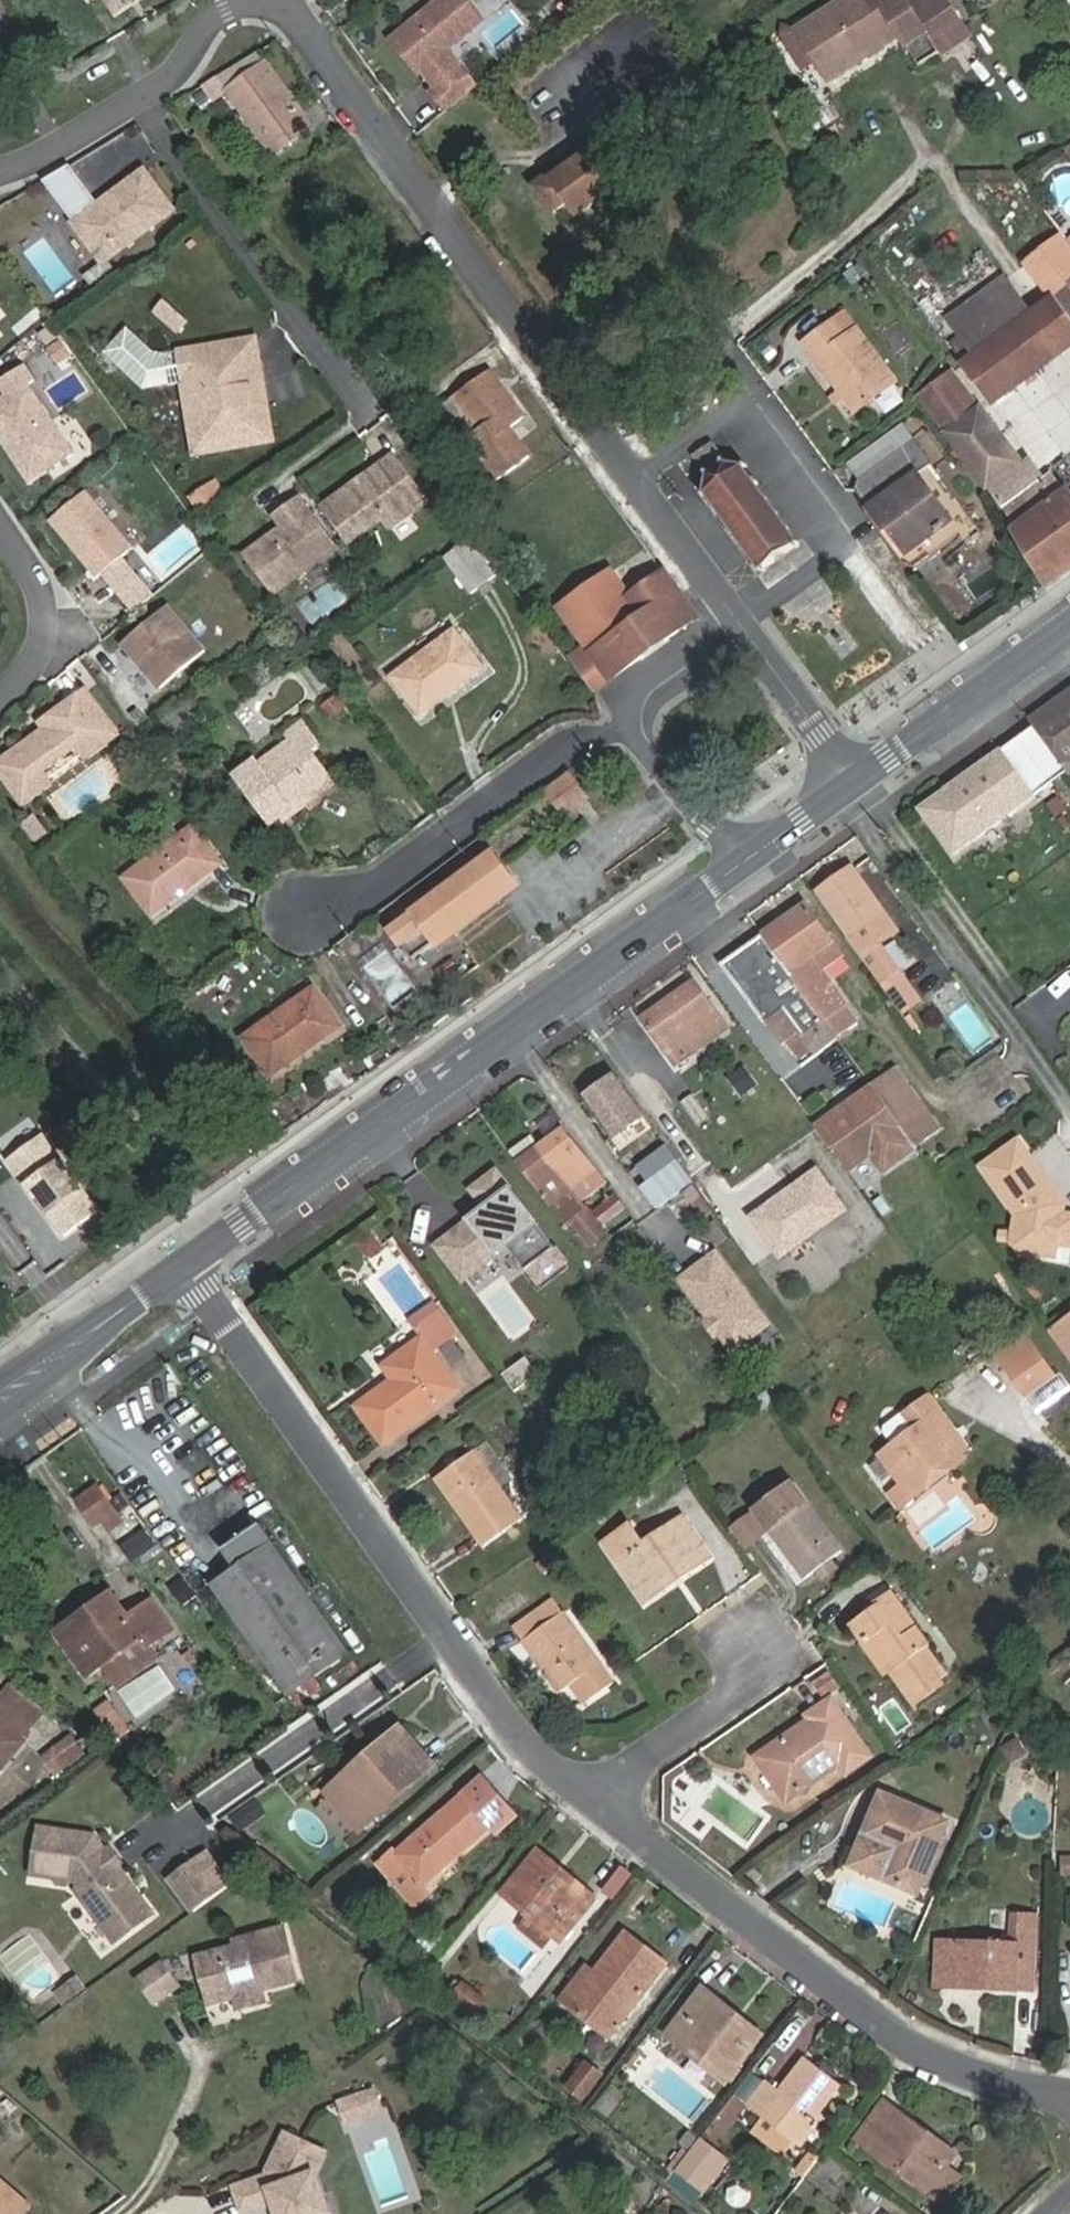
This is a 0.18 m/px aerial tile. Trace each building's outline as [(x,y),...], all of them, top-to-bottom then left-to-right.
[(119,16),(142,0),(107,0),(119,16)] [(393,39),(417,69),(422,65),(437,85),(433,89),(430,90),(446,110),(476,86),(461,66),(459,68),(448,54),(449,44),(481,18),(466,0),(442,0),(393,39)] [(900,34),(919,66),(968,35),(945,0),(914,0),(888,16),(879,0),(842,0),(797,29),(829,79),(900,34)] [(219,77),(227,90),(273,154),(312,126),(258,53),(219,77)] [(417,69),(433,89),(437,85),(422,65),(417,69)] [(214,99),(227,90),(219,77),(205,85),(214,99)] [(623,182),(597,147),(553,180),(550,175),(534,187),(554,213),(568,202),(579,215),(623,182)] [(69,165),(43,181),(55,198),(58,197),(72,216),(77,214),(79,217),(72,222),(101,261),(172,210),(143,170),(122,185),(127,191),(97,214),(92,208),(85,213),(83,209),(95,200),(69,165)] [(122,185),(92,208),(97,214),(127,191),(122,185)] [(1053,299),(1069,322),(1069,287),(1053,299)] [(984,295),(949,320),(976,356),(986,348),(1010,330),(984,295)] [(986,348),(1016,388),(1069,349),(1069,322),(1053,299),(1010,330),(986,348)] [(843,340),(857,330),(845,314),(831,324),(843,340)] [(156,348),(130,324),(108,349),(147,385),(187,379),(189,393),(201,391),(195,351),(198,345),(169,350),(156,348)] [(896,383),(857,330),(843,340),(831,324),(804,344),(855,411),(896,383)] [(256,336),(234,340),(230,345),(231,350),(220,352),(219,347),(214,343),(198,345),(195,351),(201,391),(212,389),(215,410),(192,414),(198,451),(276,438),(270,402),(257,404),(253,382),(267,380),(260,340),(256,336)] [(234,340),(214,343),(219,347),(220,352),(231,350),(230,345),(234,340)] [(1016,388),(986,348),(976,356),(962,365),(992,406),(1016,388)] [(0,401),(0,435),(32,483),(79,453),(34,384),(40,381),(27,363),(0,382),(0,384),(8,395),(0,401)] [(452,397),(478,432),(465,441),(495,483),(530,457),(509,429),(523,418),(489,371),(452,397)] [(954,373),(944,380),(970,415),(980,409),(954,373)] [(270,402),(267,380),(253,382),(257,404),(270,402)] [(1068,494),(1053,472),(1044,479),(1030,462),(1023,467),(980,409),(970,415),(944,380),(919,398),(986,489),(990,487),(1035,563),(1069,538),(1069,496),(1068,494)] [(798,544),(742,466),(728,465),(713,442),(692,456),(709,478),(706,493),(760,569),(798,544)] [(967,512),(930,463),(923,453),(915,443),(859,485),(857,492),(906,557),(967,512)] [(424,498),(391,453),(322,505),(348,540),(381,515),(388,524),(424,498)] [(90,490),(52,521),(101,580),(139,549),(90,490)] [(246,555),(274,593),(335,548),(299,500),(282,511),(290,522),(281,529),(246,555)] [(282,511),(274,518),(281,529),(290,522),(282,511)] [(967,512),(906,557),(916,570),(961,536),(968,544),(983,533),(967,512)] [(1035,563),(1048,586),(1069,570),(1069,538),(1035,563)] [(442,559),(471,596),(496,577),(469,541),(442,559)] [(697,617),(664,572),(603,616),(600,618),(601,621),(611,635),(590,650),(587,645),(569,657),(595,692),(642,658),(634,647),(659,630),(666,640),(685,626),(697,617)] [(173,604),(124,644),(162,691),(211,651),(173,604)] [(581,635),(587,645),(590,650),(611,635),(601,621),(581,635)] [(634,647),(642,658),(666,640),(659,630),(634,647)] [(422,714),(483,668),(454,632),(394,677),(422,714)] [(40,723),(45,729),(0,761),(0,770),(26,806),(126,735),(95,693),(91,687),(40,723)] [(1037,714),(1045,726),(1069,708),(1069,691),(1037,714)] [(1045,726),(1069,762),(1069,708),(1045,726)] [(295,743),(261,768),(257,763),(256,761),(237,775),(272,825),(331,779),(310,750),(319,743),(303,722),(288,733),(295,743)] [(1032,799),(1064,776),(1032,731),(1001,753),(1032,799)] [(921,810),(952,856),(1032,799),(1001,753),(921,810)] [(569,773),(546,790),(566,816),(588,799),(569,773)] [(37,815),(25,824),(39,844),(52,834),(37,815)] [(151,915),(221,863),(194,825),(124,878),(151,915)] [(494,854),(413,913),(436,944),(517,885),(494,854)] [(903,928),(857,863),(823,888),(911,1010),(924,999),(882,942),(903,928)] [(827,971),(844,958),(807,904),(765,934),(839,1037),(860,1021),(827,971)] [(428,941),(410,954),(413,959),(436,944),(413,913),(410,916),(428,941)] [(392,930),(410,954),(428,941),(410,916),(392,930)] [(848,1049),(839,1037),(765,934),(725,961),(781,1043),(787,1039),(802,1030),(815,1050),(825,1065),(848,1049)] [(730,1030),(697,982),(643,1019),(670,1057),(689,1043),(698,1055),(730,1030)] [(314,990),(246,1039),(271,1074),(339,1026),(314,990)] [(916,1033),(924,1027),(916,1015),(908,1020),(916,1033)] [(787,1039),(802,1060),(815,1050),(802,1030),(787,1039)] [(670,1057),(677,1069),(698,1055),(689,1043),(670,1057)] [(897,1117),(922,1099),(898,1066),(873,1083),(897,1117)] [(747,1069),(732,1078),(744,1096),(760,1086),(747,1069)] [(620,1077),(591,1095),(626,1146),(655,1126),(635,1099),(620,1077)] [(917,1145),(897,1117),(873,1083),(814,1122),(852,1174),(873,1160),(885,1175),(921,1149),(917,1145)] [(917,1145),(943,1126),(922,1099),(897,1117),(917,1145)] [(64,1237),(104,1208),(48,1128),(7,1156),(64,1237)] [(586,1197),(547,1142),(538,1130),(511,1149),(520,1161),(552,1206),(561,1219),(569,1214),(592,1246),(612,1231),(606,1223),(597,1212),(586,1197)] [(607,1183),(565,1130),(547,1142),(586,1197),(607,1183)] [(637,1171),(646,1184),(680,1161),(670,1147),(637,1171)] [(1008,1159),(987,1174),(1009,1205),(1023,1223),(1017,1248),(1026,1260),(1043,1262),(1045,1249),(1062,1253),(1069,1254),(1069,1222),(1067,1222),(1068,1213),(1022,1149),(1008,1159)] [(661,1206),(671,1199),(695,1182),(680,1161),(646,1184),(661,1206)] [(516,1244),(540,1281),(568,1263),(504,1163),(470,1184),(484,1206),(434,1238),(461,1279),(516,1244)] [(671,1199),(693,1230),(716,1213),(695,1182),(671,1199)] [(627,1209),(620,1197),(597,1212),(606,1223),(627,1209)] [(1043,1262),(1060,1266),(1062,1253),(1045,1249),(1043,1262)] [(746,1338),(771,1321),(719,1250),(695,1266),(746,1338)] [(732,1349),(746,1338),(695,1266),(681,1275),(732,1349)] [(378,1364),(391,1381),(353,1407),(380,1447),(461,1389),(436,1350),(461,1330),(440,1300),(413,1319),(422,1334),(378,1364)] [(1069,1357),(1069,1324),(1054,1335),(1069,1357)] [(999,1356),(1028,1395),(1060,1372),(1031,1332),(999,1356)] [(906,1411),(903,1407),(881,1422),(895,1441),(884,1448),(906,1481),(894,1489),(902,1501),(976,1449),(934,1390),(906,1411)] [(491,1439),(434,1480),(481,1548),(523,1519),(500,1488),(516,1475),(491,1439)] [(847,1550),(798,1483),(756,1511),(770,1531),(804,1581),(815,1571),(823,1581),(841,1568),(834,1558),(847,1550)] [(132,1522),(106,1484),(83,1500),(101,1525),(109,1520),(118,1531),(132,1522)] [(751,1544),(770,1531),(756,1511),(737,1523),(751,1544)] [(641,1542),(629,1525),(602,1542),(645,1602),(712,1557),(682,1514),(641,1542)] [(221,1552),(234,1569),(211,1587),(290,1697),(352,1653),(260,1524),(221,1552)] [(182,1597),(194,1590),(183,1574),(173,1583),(182,1597)] [(147,1646),(152,1642),(172,1628),(152,1599),(127,1616),(110,1591),(90,1607),(97,1618),(63,1639),(88,1674),(105,1662),(140,1637),(147,1646)] [(953,1679),(895,1595),(853,1625),(910,1707),(953,1679)] [(613,1682),(556,1602),(516,1630),(560,1693),(578,1680),(592,1697),(613,1682)] [(97,1618),(90,1607),(56,1630),(63,1639),(97,1618)] [(105,1662),(122,1685),(162,1657),(152,1642),(147,1646),(140,1637),(105,1662)] [(45,1712),(11,1686),(0,1700),(0,1766),(45,1712)] [(806,1717),(810,1723),(755,1760),(786,1802),(841,1766),(847,1776),(873,1757),(834,1699),(806,1717)] [(116,1700),(103,1709),(125,1739),(138,1733),(116,1700)] [(436,1766),(403,1725),(322,1791),(359,1834),(436,1766)] [(60,1772),(90,1750),(78,1733),(63,1743),(68,1752),(54,1763),(60,1772)] [(60,1772),(70,1788),(101,1767),(90,1750),(60,1772)] [(493,1792),(482,1778),(464,1792),(469,1801),(481,1804),(493,1792)] [(919,1895),(952,1819),(884,1791),(863,1838),(895,1850),(883,1880),(919,1895)] [(469,1801),(464,1792),(393,1850),(421,1886),(490,1827),(496,1834),(515,1820),(493,1792),(481,1804),(469,1801)] [(257,1823),(247,1807),(237,1814),(247,1829),(257,1823)] [(236,1837),(247,1829),(237,1814),(226,1821),(236,1837)] [(109,1868),(99,1857),(103,1847),(92,1832),(38,1825),(32,1876),(51,1880),(63,1888),(72,1879),(82,1884),(81,1892),(95,1910),(107,1910),(114,1921),(120,1917),(130,1931),(153,1915),(119,1867),(109,1868)] [(863,1838),(851,1868),(883,1880),(895,1850),(863,1838)] [(119,1867),(125,1863),(109,1843),(103,1847),(99,1857),(109,1868),(119,1867)] [(599,1896),(539,1845),(497,1896),(534,1924),(554,1939),(561,1944),(599,1896)] [(393,1850),(390,1846),(370,1861),(411,1912),(430,1897),(421,1886),(393,1850)] [(233,1880),(211,1850),(201,1857),(221,1888),(233,1880)] [(173,1876),(195,1908),(221,1888),(201,1857),(173,1876)] [(68,1900),(104,1953),(116,1945),(80,1893),(68,1900)] [(1036,2018),(1043,1912),(1014,1910),(1012,1941),(939,1938),(936,1992),(1011,1994),(1012,2017),(1036,2018)] [(105,1927),(115,1942),(130,1931),(120,1917),(114,1921),(105,1927)] [(526,1933),(545,1950),(554,1939),(534,1924),(526,1933)] [(226,1936),(228,1945),(195,1952),(205,1995),(230,1992),(234,2012),(264,2006),(259,1986),(294,1978),(282,1926),(226,1936)] [(669,1966),(626,1930),(595,1968),(567,2003),(609,2038),(669,1966)] [(586,1961),(559,1995),(567,2003),(595,1968),(586,1961)] [(183,1986),(169,1967),(140,1986),(155,2006),(183,1986)] [(88,1974),(71,1987),(76,1995),(97,1980),(88,1974)] [(485,2008),(460,1986),(450,2000),(474,2020),(485,2008)] [(764,2036),(702,1986),(662,2037),(724,2086),(764,2036)] [(779,2089),(766,2079),(745,2105),(766,2120),(794,2141),(802,2147),(824,2116),(819,2112),(839,2084),(805,2057),(779,2089)] [(611,2073),(595,2059),(570,2090),(587,2101),(611,2073)] [(361,2117),(379,2113),(373,2087),(354,2093),(361,2117)] [(354,2093),(338,2096),(344,2121),(361,2117),(354,2093)] [(934,2135),(887,2099),(853,2142),(921,2195),(945,2163),(950,2157),(929,2141),(934,2135)] [(785,2154),(794,2141),(766,2120),(757,2130),(785,2154)] [(316,2210),(306,2169),(320,2148),(289,2129),(267,2163),(268,2168),(233,2177),(237,2203),(270,2195),(278,2194),(273,2209),(274,2213),(309,2213),(309,2212),(316,2210)] [(723,2162),(698,2142),(675,2170),(700,2191),(723,2162)] [(814,2145),(798,2165),(807,2173),(823,2152),(814,2145)] [(314,2172),(326,2151),(320,2148),(306,2169),(316,2210),(309,2212),(309,2213),(324,2213),(314,2172)] [(938,2206),(961,2175),(945,2163),(921,2195),(938,2206)] [(33,2202),(0,2173),(0,2213),(23,2213),(33,2202)] [(270,2195),(273,2209),(278,2194),(270,2195)]
